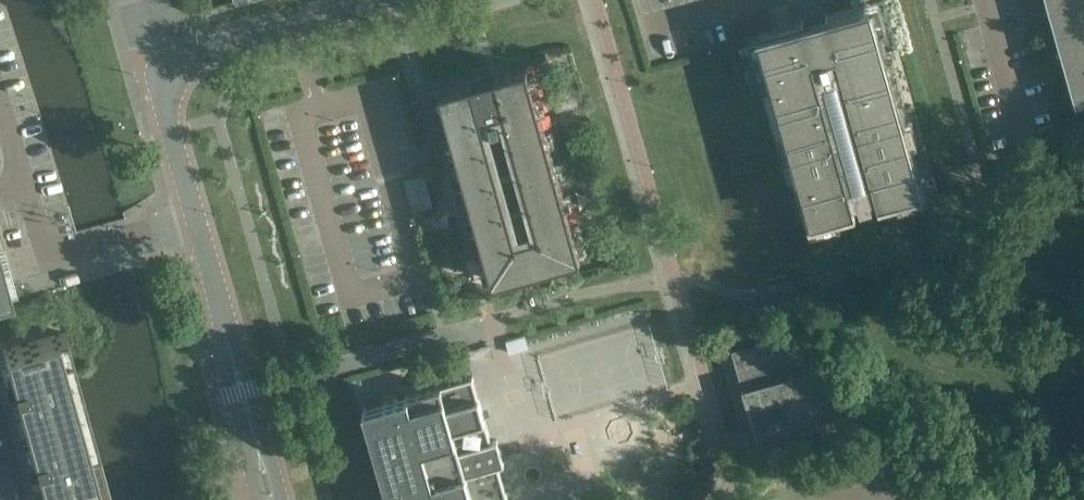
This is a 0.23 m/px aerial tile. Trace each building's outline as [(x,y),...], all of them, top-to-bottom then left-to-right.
[(1048,3),(1053,2),(1056,12),(1051,14),(1060,48),(1066,47),(1069,57),(1063,59),(1071,86),(1073,86),(1078,102),(1083,100),(1083,0),(1047,0),(1048,3)] [(873,202),(936,184),(884,1),(828,16),(827,13),(826,13),(831,30),(819,34),(808,37),(803,20),(802,20),(803,23),(795,25),(774,31),(747,39),(798,223),(861,205),(861,204),(873,201),(873,202)] [(485,250),(494,280),(507,277),(567,260),(581,256),(576,241),(577,241),(531,80),(531,81),(527,66),(513,69),(427,94),(441,143),(433,145),(437,160),(445,158),(473,254),(485,250)] [(415,210),(435,204),(426,172),(406,177),(415,210)] [(9,499),(113,499),(61,316),(0,333),(0,470),(9,499)] [(822,325),(762,342),(733,350),(733,349),(732,350),(758,442),(759,442),(759,440),(847,415),(848,417),(849,417),(823,324),(822,324),(822,325)] [(499,465),(498,462),(492,443),(492,440),(473,376),(467,378),(363,409),(390,499),(509,499),(499,465)]
